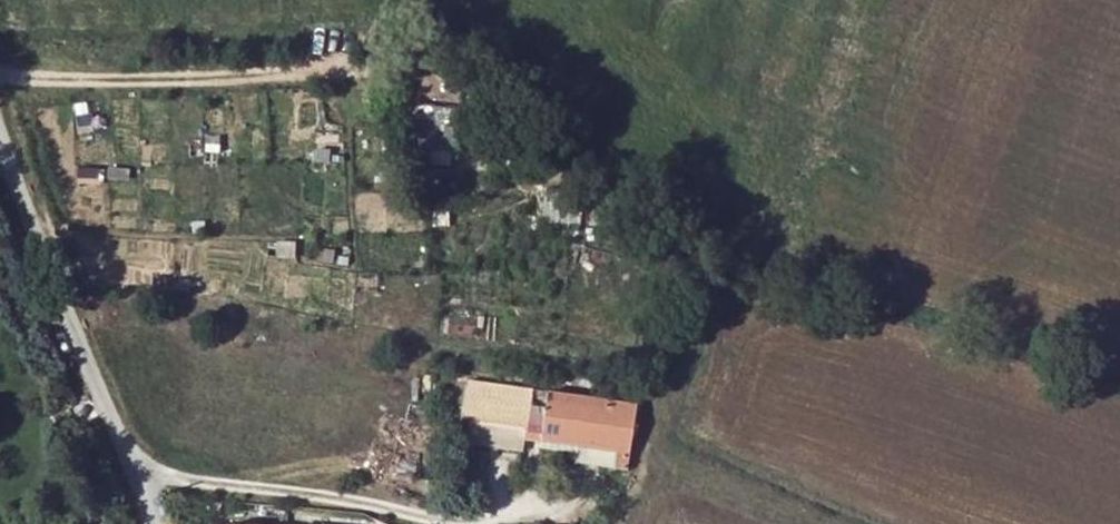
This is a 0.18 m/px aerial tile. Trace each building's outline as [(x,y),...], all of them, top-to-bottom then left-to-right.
[(418,103),(420,143),(466,141),(463,100),(418,103)] [(457,425),(467,428),(468,423),(524,432),(523,437),(576,445),(628,453),(635,406),(548,394),(545,408),(530,405),(532,391),(464,381),(457,425)] [(468,423),(467,428),(464,443),(521,451),(523,437),(524,432),(468,423)] [(625,472),(628,453),(576,445),(573,464),(625,472)] [(287,508),(286,523),(296,523),(298,509),(287,508)]
